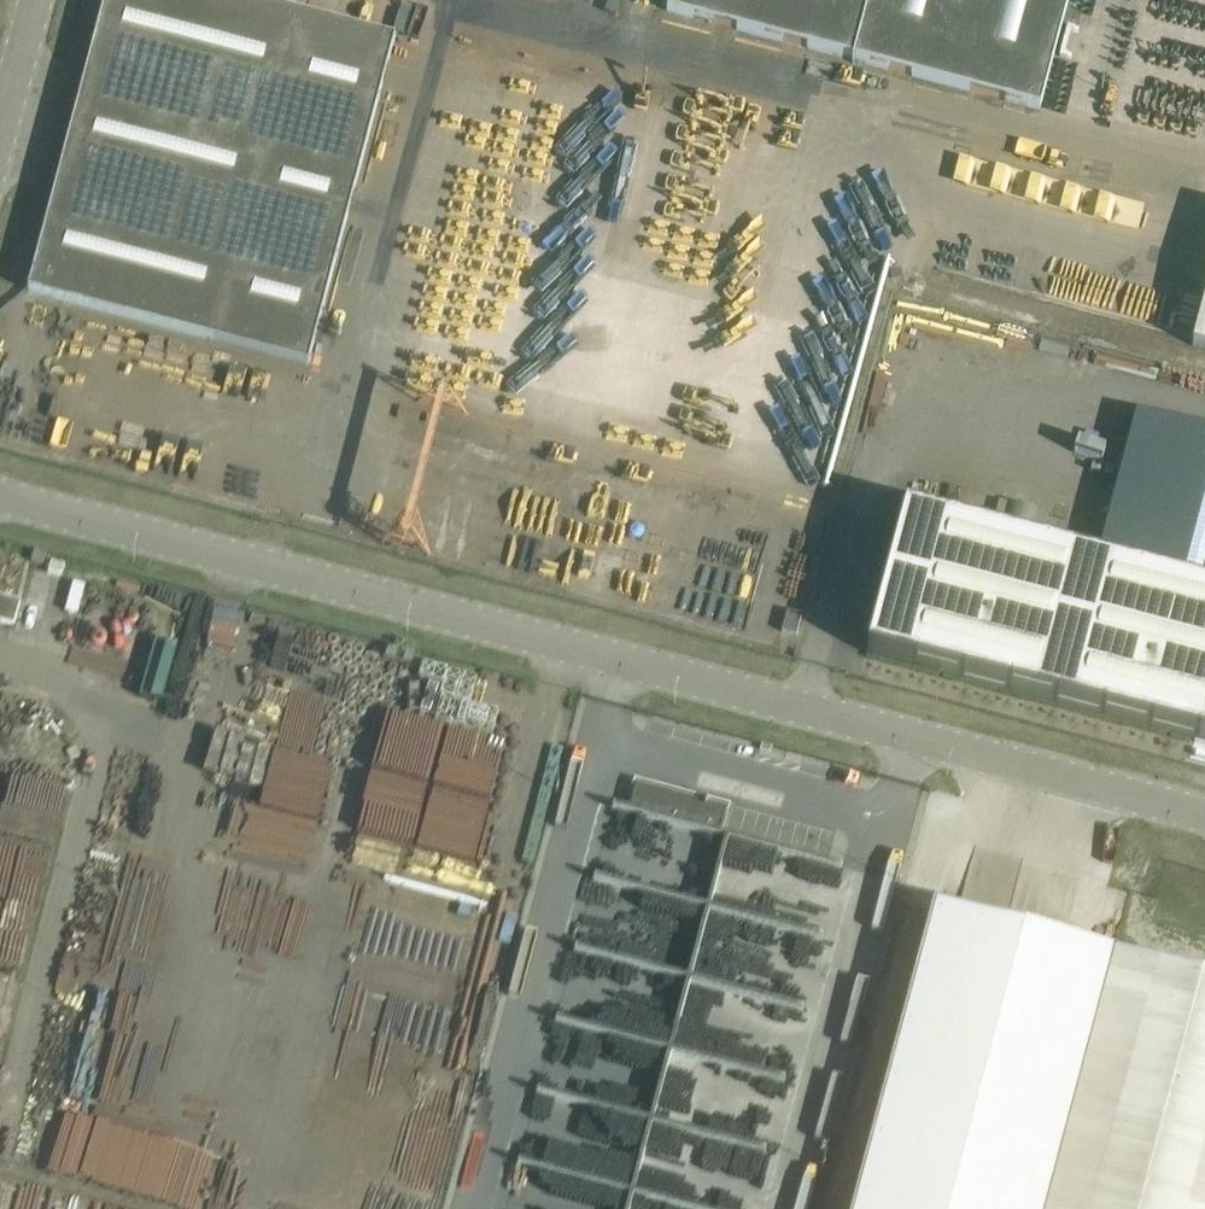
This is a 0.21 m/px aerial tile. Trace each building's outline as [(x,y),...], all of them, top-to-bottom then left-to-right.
[(28,292),(307,366),(394,39),(277,8),(279,0),(105,0),(28,292)] [(1068,0),(669,0),(666,12),(1039,110),(1068,0)] [(1104,535),(1096,564),(911,516),(874,657),(1204,745),(1204,433),(1136,415),(1104,535)] [(43,564),(46,552),(34,549),(31,561),(43,564)] [(761,617),(764,572),(737,570),(734,615),(761,617)] [(13,625),(20,602),(0,597),(0,621),(13,625)] [(796,636),(801,615),(786,611),(781,632),(796,636)] [(719,834),(726,810),(718,808),(720,803),(657,786),(656,791),(634,785),(628,810),(719,834)] [(933,909),(853,1208),(1204,1208),(1204,981),(933,909)]
